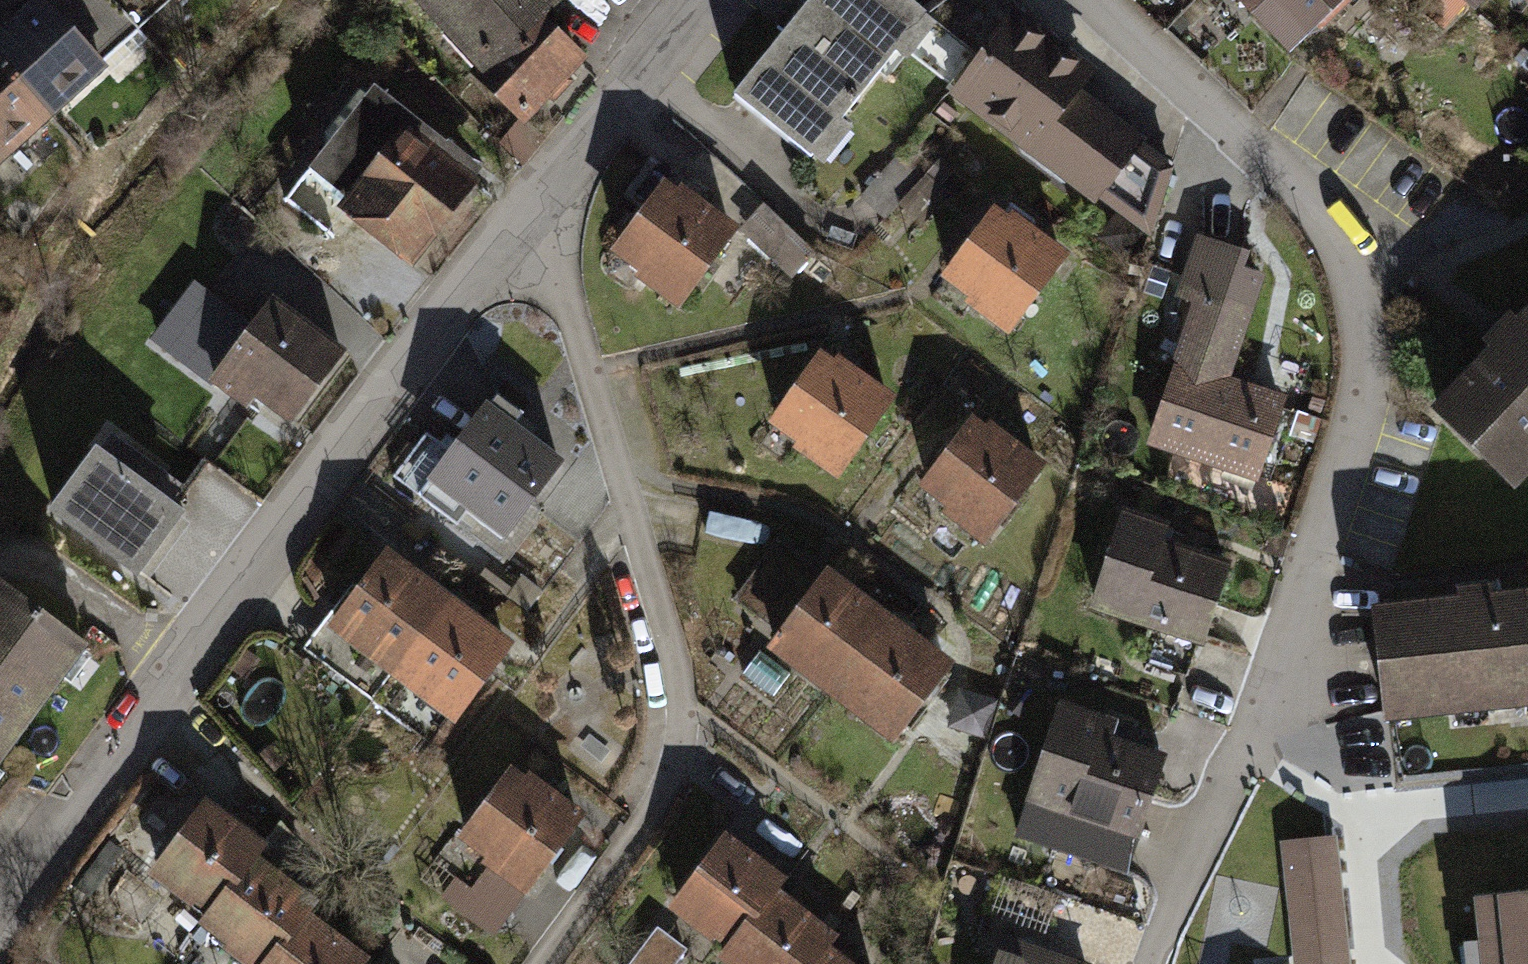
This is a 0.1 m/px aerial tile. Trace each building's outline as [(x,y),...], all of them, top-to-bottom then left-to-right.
[(0,33),(0,175),(184,0),(35,0),(0,33)] [(520,125),(590,61),(549,17),(567,0),(403,0),(520,125)] [(719,92),(822,172),(904,66),(944,17),(922,0),(791,0),(719,92)] [(904,66),(1114,233),(1167,167),(1073,93),(1093,68),(1021,11),(1027,2),(1024,0),(970,0),(944,17),(904,66)] [(1248,12),(1261,0),(1238,0),(1248,12)] [(1248,12),(1286,53),(1342,0),(1261,0),(1248,12)] [(399,139),(331,223),(402,280),(470,196),(399,139)] [(668,173),(606,254),(677,308),(738,227),(668,173)] [(987,211),(938,275),(967,297),(958,309),(1000,340),(1066,252),(1018,216),(1009,227),(987,211)] [(1251,289),(1187,269),(1132,451),(1243,484),(1273,385),(1226,371),(1251,289)] [(147,351),(287,441),(351,342),(253,279),(229,316),(187,289),(147,351)] [(1509,320),(1527,340),(1527,300),(1509,320)] [(1509,320),(1501,312),(1477,335),(1486,345),(1445,384),(1454,394),(1402,566),(1486,562),(1508,496),(1527,477),(1527,340),(1509,320)] [(815,359),(766,423),(795,445),(786,457),(828,488),(894,400),(846,364),(837,375),(815,359)] [(965,412),(909,501),(977,543),(1033,455),(965,412)] [(473,415),(429,475),(438,482),(430,493),(498,543),(559,461),(494,413),(485,425),(473,415)] [(186,510),(96,445),(48,511),(138,576),(186,510)] [(1157,523),(1116,510),(1084,617),(1151,637),(1139,674),(1193,690),(1230,563),(1152,540),(1157,523)] [(447,607),(378,554),(301,653),(370,706),(389,683),(447,607)] [(735,618),(765,640),(814,577),(784,555),(735,618)] [(765,640),(757,651),(818,697),(883,616),(820,569),(814,577),(765,640)] [(1360,606),(1372,726),(1527,710),(1527,589),(1490,592),(1489,582),(1447,586),(1448,598),(1360,606)] [(97,663),(0,588),(0,785),(97,663)] [(447,607),(389,683),(444,725),(502,649),(447,607)] [(883,616),(818,697),(883,746),(946,664),(883,616)] [(736,676),(768,698),(780,681),(749,659),(736,676)] [(998,701),(959,692),(949,735),(988,743),(998,701)] [(1114,722),(1058,707),(1028,813),(1135,844),(1161,755),(1109,740),(1114,722)] [(581,826),(508,775),(447,861),(519,912),(581,826)] [(199,804),(143,874),(199,916),(247,857),(254,847),(199,804)] [(1276,850),(1290,963),(1348,963),(1333,843),(1276,850)] [(723,846),(667,916),(722,960),(772,898),(778,889),(723,846)] [(199,916),(192,925),(245,963),(251,963),(294,909),(304,898),(247,857),(199,916)] [(1468,902),(1475,963),(1527,963),(1527,896),(1468,902)] [(719,963),(808,963),(819,951),(826,941),(772,898),(722,960),(719,963)] [(341,961),(351,948),(294,909),(251,963),(339,963),(341,961)] [(655,939),(636,963),(678,963),(681,959),(655,939)] [(992,963),(1062,963),(998,945),(992,963)] [(819,951),(808,963),(835,963),(819,951)]
